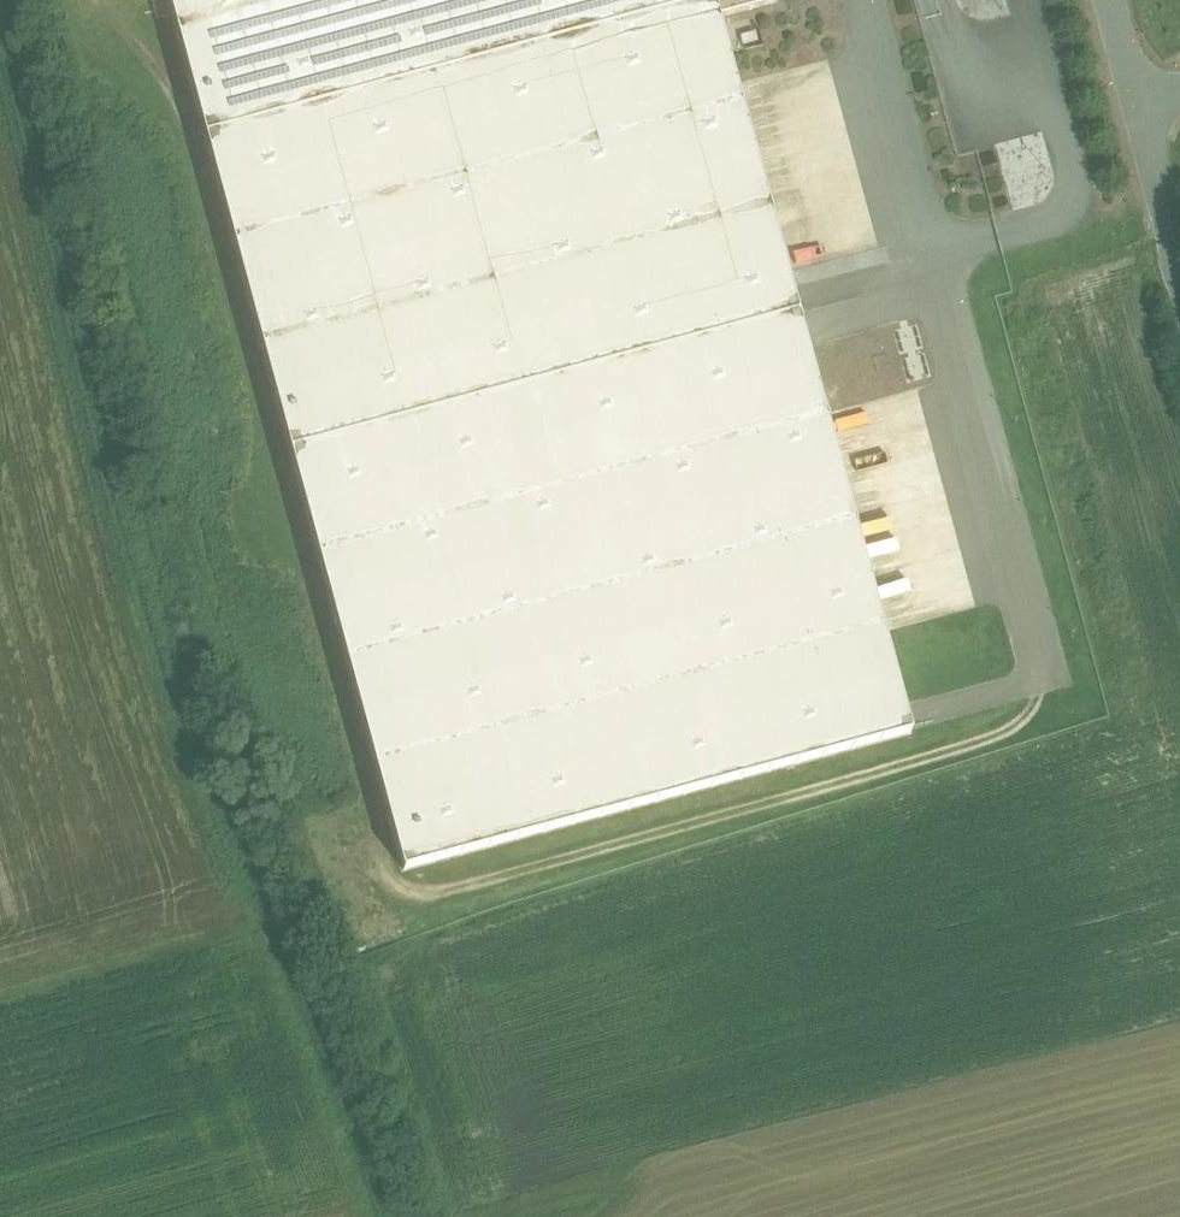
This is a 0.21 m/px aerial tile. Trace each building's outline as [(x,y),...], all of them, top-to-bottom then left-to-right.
[(718,19),(712,0),(168,0),(404,872),(911,734),(718,19)] [(718,19),(777,4),(776,0),(712,0),(718,19)]
